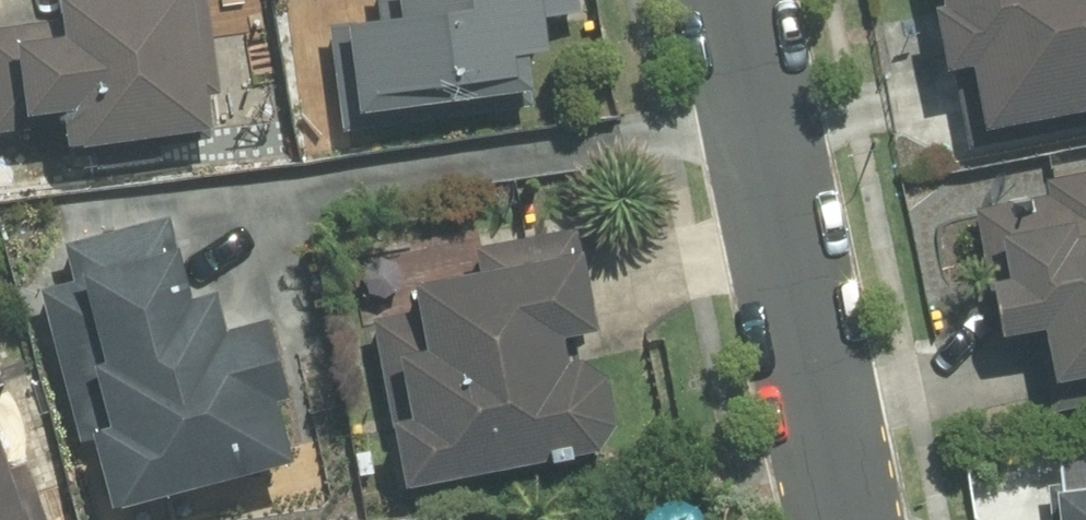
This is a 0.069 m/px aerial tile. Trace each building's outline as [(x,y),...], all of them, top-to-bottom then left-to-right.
[(77,14),(0,24),(0,124),(61,116),(59,104),(76,101),(81,134),(228,115),(213,0),(75,0),(77,14)] [(388,16),(334,24),(350,134),(400,127),(397,107),(554,84),(548,43),(566,40),(564,24),(590,20),(587,0),(386,0),(388,16)] [(979,130),(1085,112),(1085,0),(958,0),(979,130)] [(987,193),(1004,282),(1019,280),(1027,323),(1068,315),(1078,368),(1085,367),(1085,174),(987,193)] [(87,272),(66,277),(52,281),(94,444),(108,440),(123,497),(307,450),(293,393),(309,389),(287,305),(271,309),(242,316),(232,276),(212,281),(202,242),(189,245),(180,209),(78,235),(87,272)] [(594,245),(570,249),(430,272),(435,306),(386,314),(412,471),(602,440),(605,438),(607,436),(610,434),(612,431),(614,429),(616,426),(618,423),(620,420),(621,417),(622,414),(623,411),(624,407),(625,404),(625,400),(625,397),(625,394),(625,390),(624,387),(623,384),(622,380),(621,377),(620,374),(618,371),(616,368),(614,365),(612,363),(610,360),(607,358),(605,356),(602,354),(599,352),(596,351),(593,349),(590,348),(586,347),(583,325),(607,321),(594,245)] [(31,468),(0,370),(0,519),(47,519),(31,468)] [(1072,439),(1080,519),(1085,519),(1085,438),(1072,439)]
